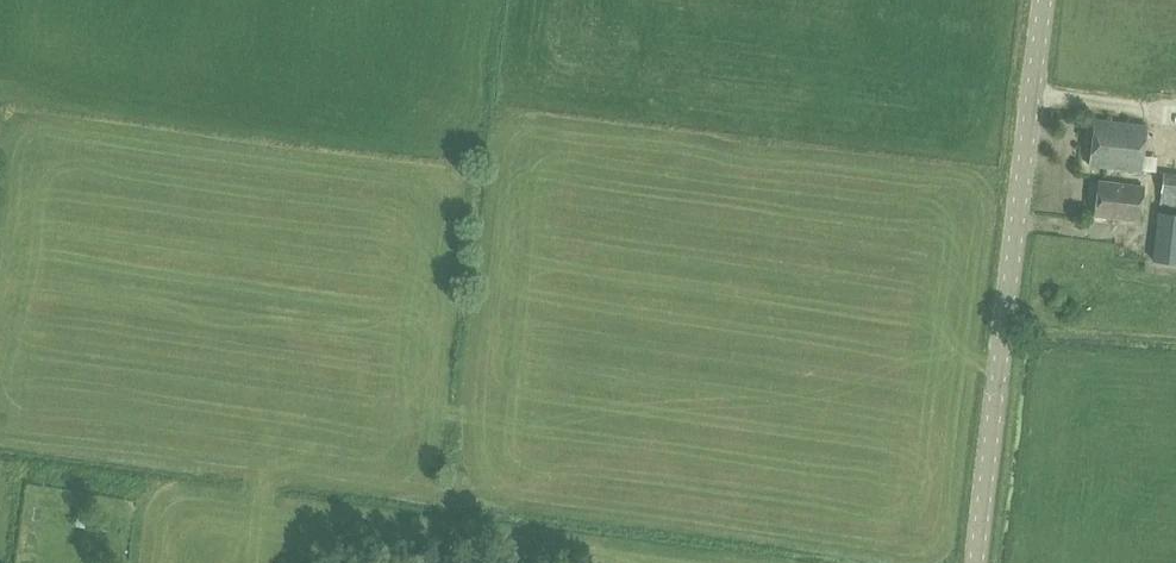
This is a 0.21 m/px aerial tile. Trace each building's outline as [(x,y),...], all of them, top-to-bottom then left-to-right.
[(1089,166),(1142,172),(1146,125),(1094,120),(1089,161),(1089,166)] [(1175,214),(1175,173),(1163,172),(1159,213),(1175,214)] [(1098,181),(1094,215),(1139,221),(1144,186),(1098,181)] [(1159,213),(1157,212),(1151,261),(1175,264),(1175,214),(1159,213)]
